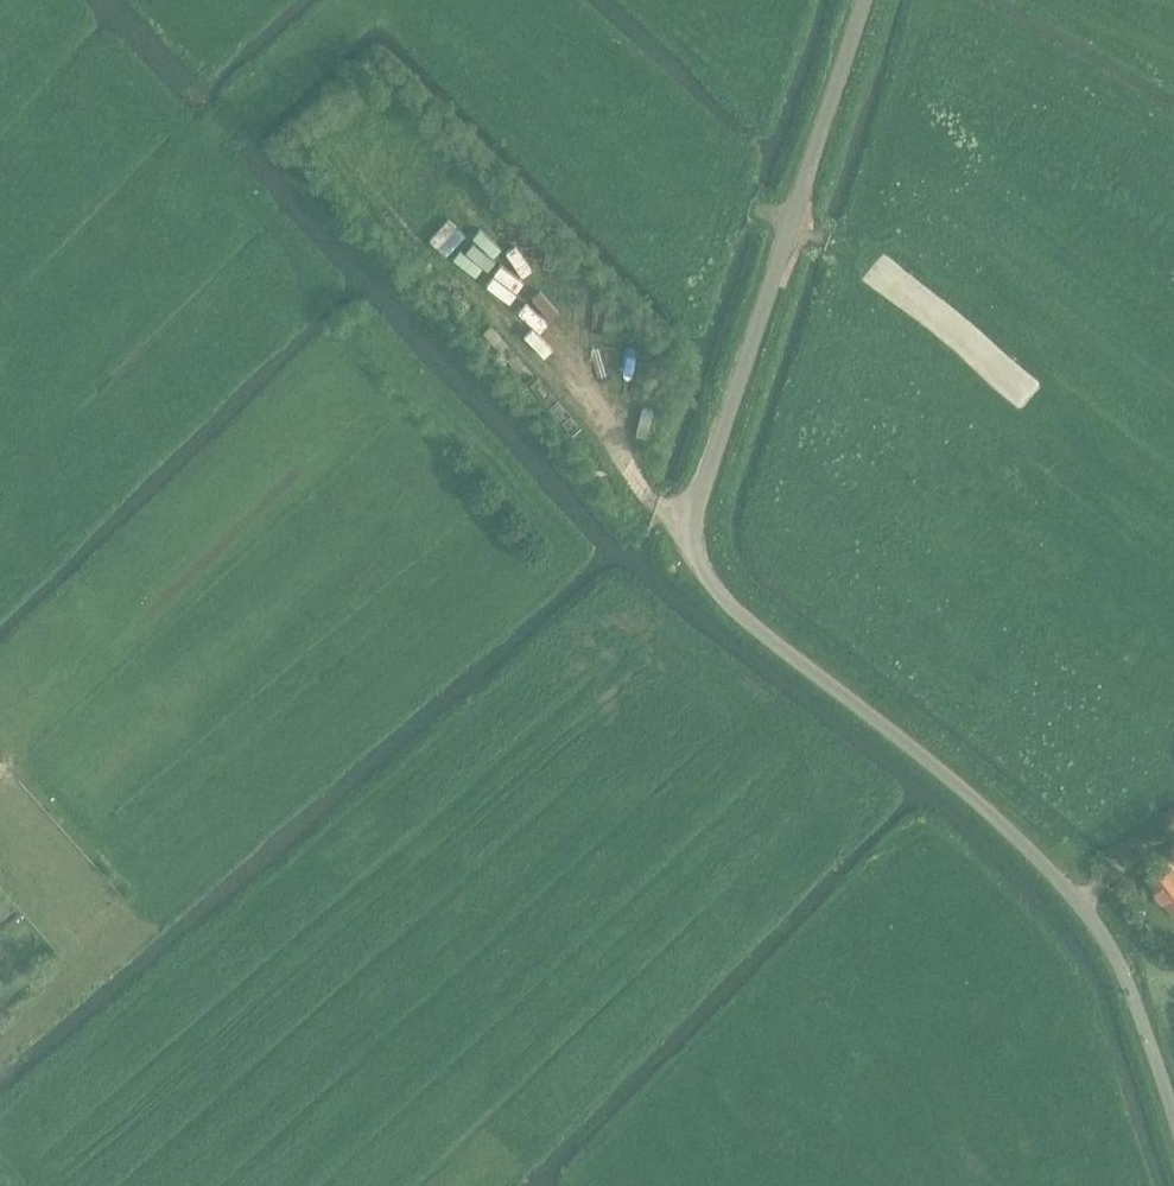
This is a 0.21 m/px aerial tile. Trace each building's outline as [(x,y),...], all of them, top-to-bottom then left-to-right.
[(1173,908),(1173,854),(1145,875),(1171,910),(1173,908)]
